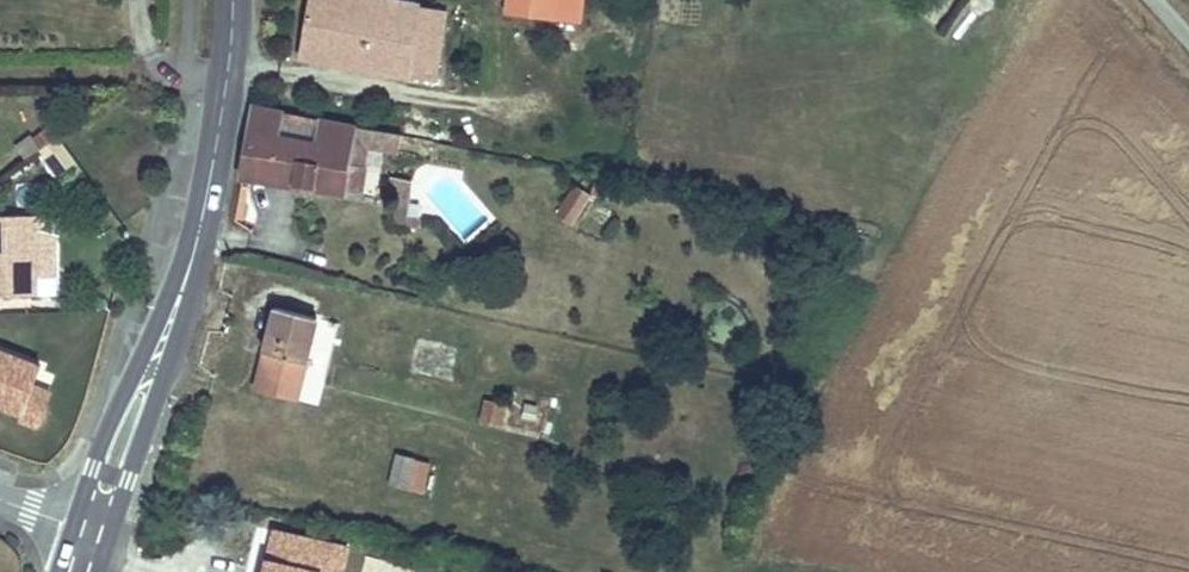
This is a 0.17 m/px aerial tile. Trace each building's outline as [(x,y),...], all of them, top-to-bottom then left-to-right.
[(422,7),(392,0),(314,0),(301,50),(431,80),(437,55),(413,49),(422,7)] [(556,0),(508,0),(506,15),(554,20),(556,0)] [(446,12),(422,7),(413,49),(437,55),(446,12)] [(244,110),(234,175),(354,197),(360,168),(347,165),(350,147),(353,129),(244,110)] [(358,130),(353,129),(350,147),(363,150),(394,154),(398,137),(358,130)] [(61,135),(38,147),(52,175),(76,164),(61,135)] [(347,165),(360,168),(363,150),(350,147),(347,165)] [(556,212),(574,223),(592,192),(574,181),(556,212)] [(26,310),(25,229),(0,230),(0,310),(26,310)] [(292,399),(312,317),(270,307),(259,351),(250,389),(292,399)] [(320,319),(314,343),(331,348),(337,324),(320,319)] [(24,413),(35,385),(43,366),(0,349),(0,404),(24,413)] [(53,392),(35,385),(24,413),(22,419),(40,425),(53,392)] [(502,424),(508,402),(485,396),(479,418),(502,424)] [(423,494),(432,459),(396,451),(387,485),(423,494)] [(214,571),(285,571),(291,545),(273,542),(270,553),(221,543),(218,558),(214,571)] [(218,558),(202,554),(198,571),(214,571),(218,558)]
